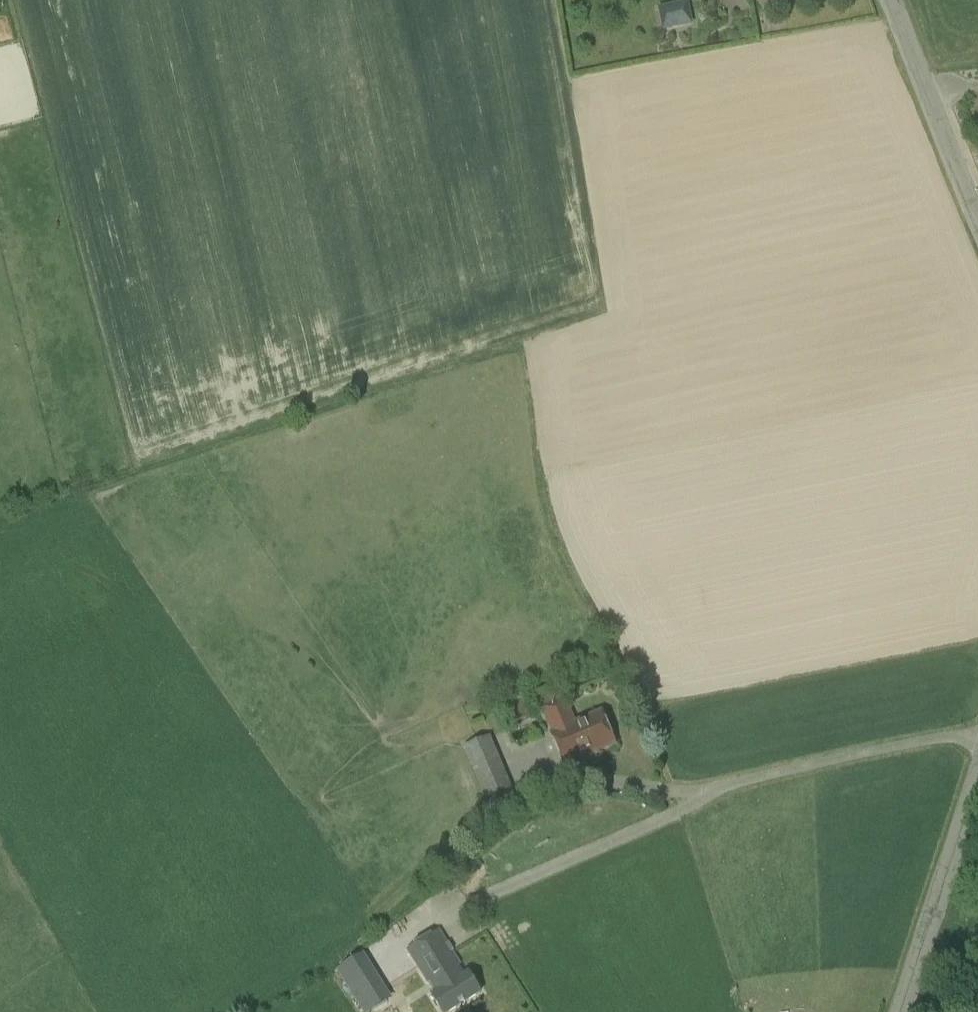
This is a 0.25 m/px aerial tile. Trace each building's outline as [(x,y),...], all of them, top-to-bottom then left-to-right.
[(695,22),(688,0),(683,0),(658,8),(665,32),(695,22)] [(575,724),(565,700),(559,688),(539,698),(553,733),(552,734),(565,766),(615,745),(602,712),(575,724)] [(514,793),(491,736),(464,747),(487,805),(514,793)] [(435,995),(433,996),(442,1011),(449,1011),(481,992),(470,974),(467,975),(440,931),(408,951),(435,995)] [(337,971),(363,1011),(371,1011),(392,999),(364,954),(337,971)]
